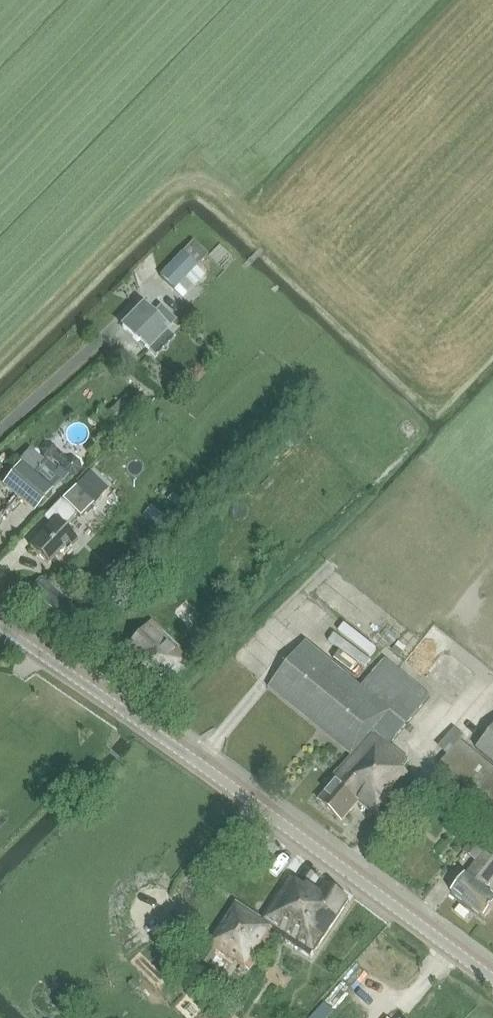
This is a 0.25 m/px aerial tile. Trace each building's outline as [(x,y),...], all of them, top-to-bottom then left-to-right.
[(159,275),(174,290),(196,266),(208,254),(193,240),(159,275)] [(139,340),(148,349),(166,330),(176,319),(161,306),(151,316),(142,307),(122,327),(137,342),(139,340)] [(66,458),(57,451),(54,444),(46,443),(40,451),(43,458),(51,459),(61,466),(62,472),(69,477),(76,476),(81,469),(80,462),(73,457),(66,458)] [(20,465),(5,483),(36,509),(51,490),(20,465)] [(43,518),(51,525),(30,546),(48,564),(66,546),(71,550),(78,542),(63,528),(75,513),(80,518),(94,503),(90,500),(99,490),(91,482),(92,481),(88,476),(87,478),(86,477),(76,486),(75,485),(61,500),(60,499),(43,518)] [(32,586),(36,589),(23,604),(56,630),(66,618),(78,629),(86,620),(98,604),(90,597),(92,595),(90,593),(79,606),(77,604),(75,607),(40,577),(32,586)] [(131,652),(122,663),(145,682),(147,680),(159,690),(186,663),(192,657),(151,620),(146,626),(126,648),(131,652)] [(410,761),(391,746),(431,696),(385,658),(361,686),(306,642),(267,689),(350,756),(324,789),(326,790),(316,803),(342,824),(358,805),(379,821),(415,779),(404,770),(410,761)] [(460,741),(464,736),(455,728),(438,747),(448,755),(438,766),(492,811),(492,767),(460,741)] [(476,750),(492,764),(492,729),(476,750)] [(490,846),(476,835),(462,852),(476,863),(466,876),(451,894),(484,920),(492,909),(492,897),(486,891),(492,883),(492,846),(491,845),(490,846)] [(274,933),(275,933),(312,956),(351,898),(327,883),(322,890),(307,881),(304,885),(289,875),(262,917),(259,923),(274,933)] [(259,923),(262,917),(235,899),(216,929),(218,931),(210,944),(215,947),(205,962),(225,975),(235,962),(250,971),(275,933),(274,933),(259,923)] [(316,1013),(322,1017),(329,1017),(333,1013),(324,1004),(316,1013)]
